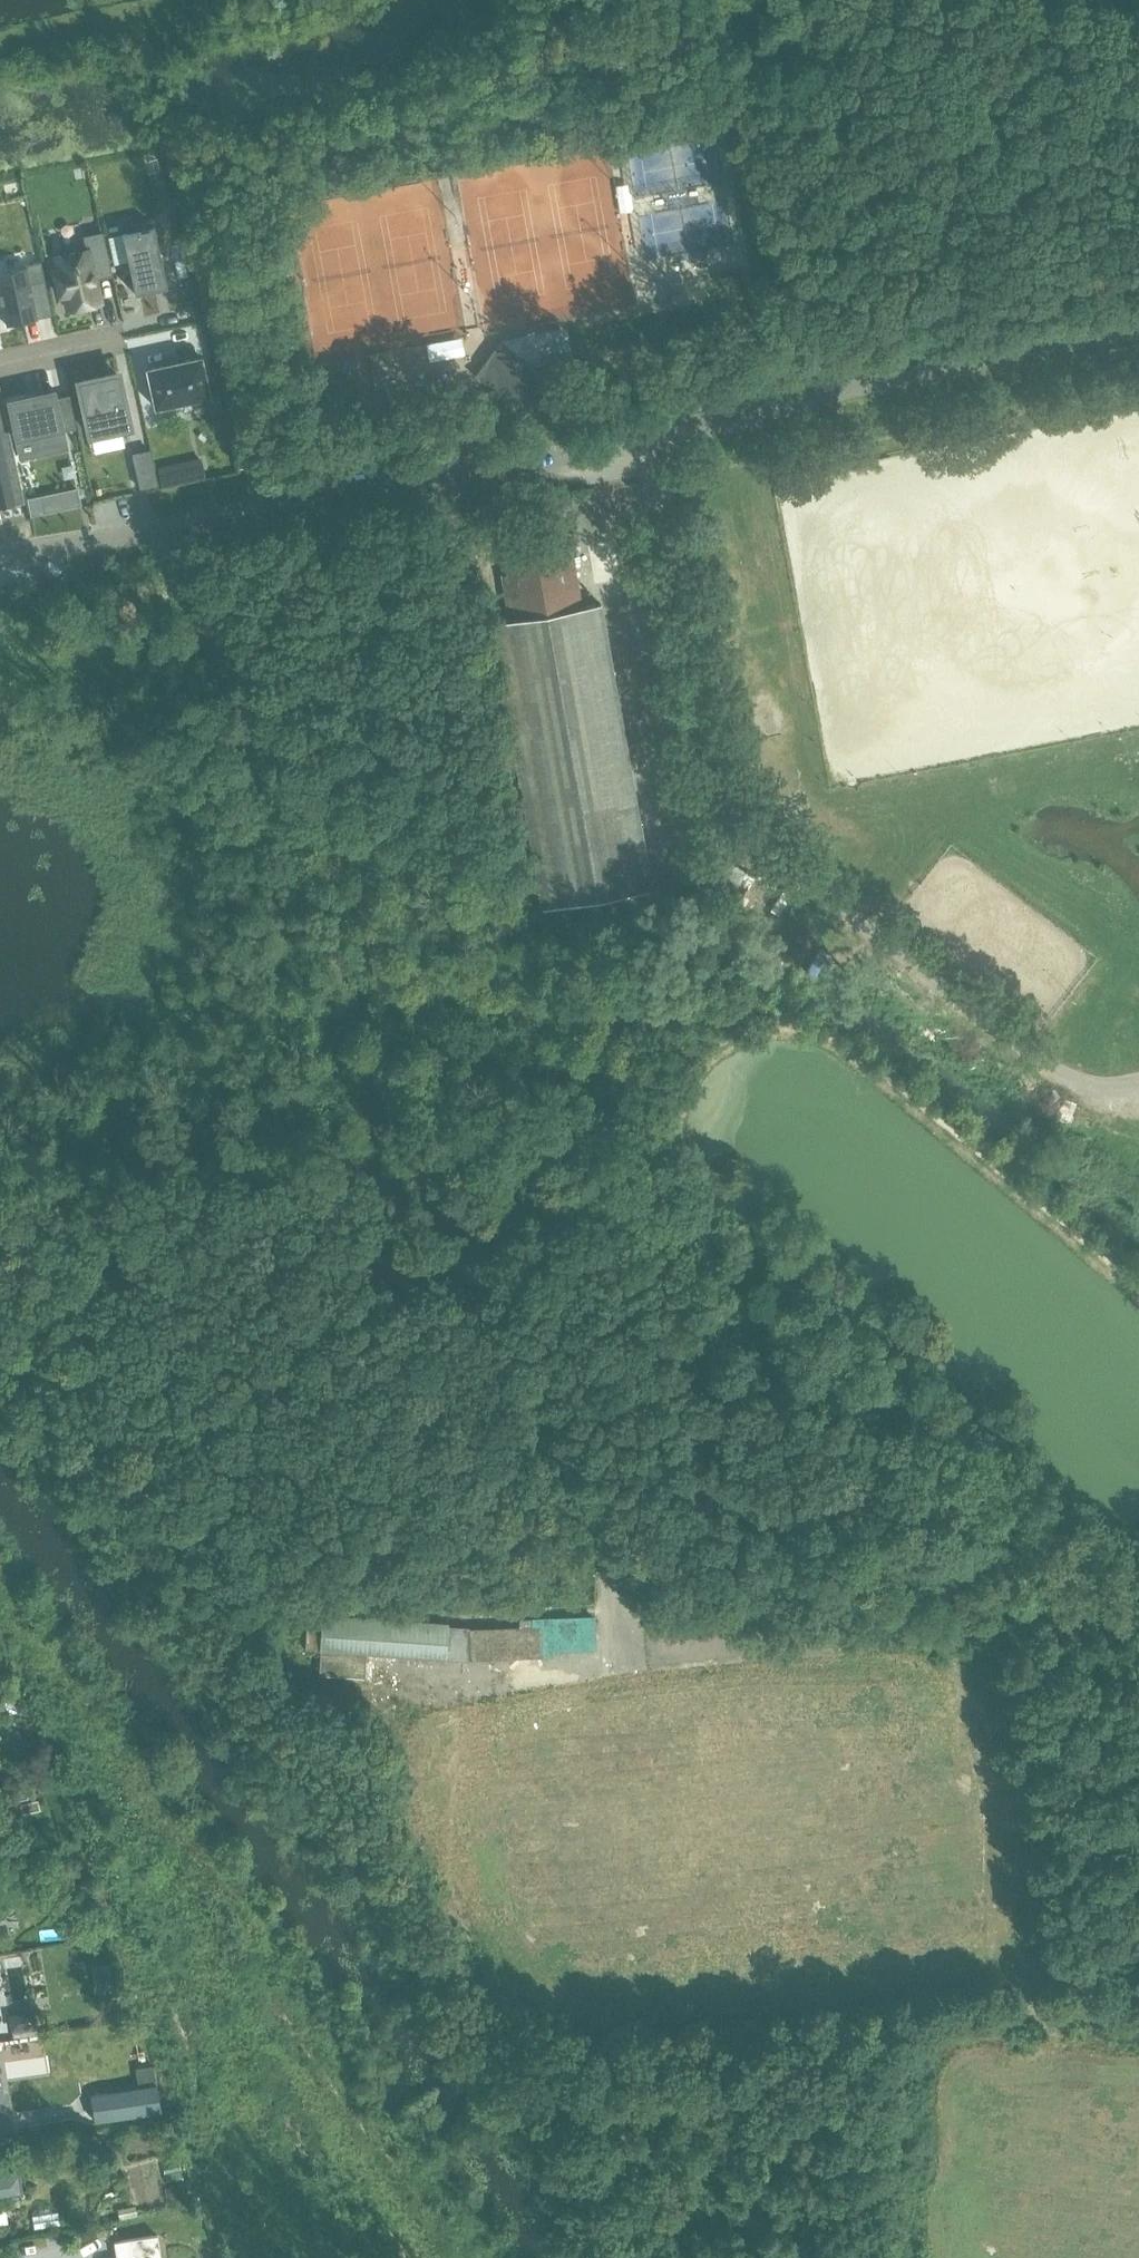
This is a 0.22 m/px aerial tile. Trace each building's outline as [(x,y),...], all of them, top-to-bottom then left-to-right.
[(168,287),(155,227),(123,234),(136,294),(168,287)] [(113,275),(103,232),(84,236),(87,250),(56,257),(59,273),(55,274),(60,295),(64,294),(68,310),(90,305),(89,302),(101,299),(96,279),(113,275)] [(7,325),(8,324),(8,321),(37,315),(31,285),(46,281),(41,261),(24,265),(25,268),(0,274),(0,295),(7,325)] [(546,362),(537,364),(500,339),(475,376),(490,386),(493,404),(491,404),(496,431),(557,420),(546,362)] [(202,357),(147,369),(156,408),(195,399),(198,413),(221,408),(218,393),(210,395),(202,357)] [(117,374),(80,383),(91,435),(129,426),(117,374)] [(359,391),(357,381),(331,386),(334,396),(359,391)] [(68,445),(55,389),(27,395),(27,398),(8,402),(17,446),(19,445),(18,442),(37,438),(40,451),(66,445),(67,448),(68,448),(68,445)] [(0,414),(0,430),(9,428),(6,413),(0,414)] [(0,430),(0,445),(12,443),(9,428),(0,430)] [(0,445),(0,461),(16,458),(12,443),(0,445)] [(0,461),(0,477),(19,473),(16,458),(0,461)] [(281,473),(282,480),(293,478),(292,472),(281,473)] [(22,488),(19,473),(0,477),(0,492),(22,488)] [(0,492),(0,508),(25,503),(22,488),(0,492)] [(77,489),(29,499),(33,516),(81,506),(77,489)] [(503,575),(511,620),(523,617),(522,615),(581,604),(570,543),(509,554),(513,573),(503,575)] [(523,617),(511,620),(491,623),(543,909),(653,889),(602,603),(581,607),(581,604),(522,615),(523,617)] [(309,1618),(307,1652),(322,1653),(320,1676),(366,1679),(368,1656),(471,1663),(472,1659),(543,1656),(542,1652),(596,1649),(595,1619),(521,1621),(521,1630),(470,1632),(471,1629),(309,1618)] [(0,1694),(0,1717),(10,1714),(4,1693),(0,1694)] [(12,1905),(4,1880),(0,1881),(0,1908),(12,1905)] [(4,1955),(0,1956),(0,2013),(9,2012),(4,1955)] [(157,2083),(91,2095),(95,2122),(162,2110),(157,2083)] [(38,2113),(2,2119),(4,2134),(40,2128),(38,2113)] [(20,2192),(17,2172),(0,2175),(0,2195),(20,2192)] [(142,2237),(115,2241),(118,2257),(152,2257),(152,2256),(161,2255),(158,2234),(142,2237)]
